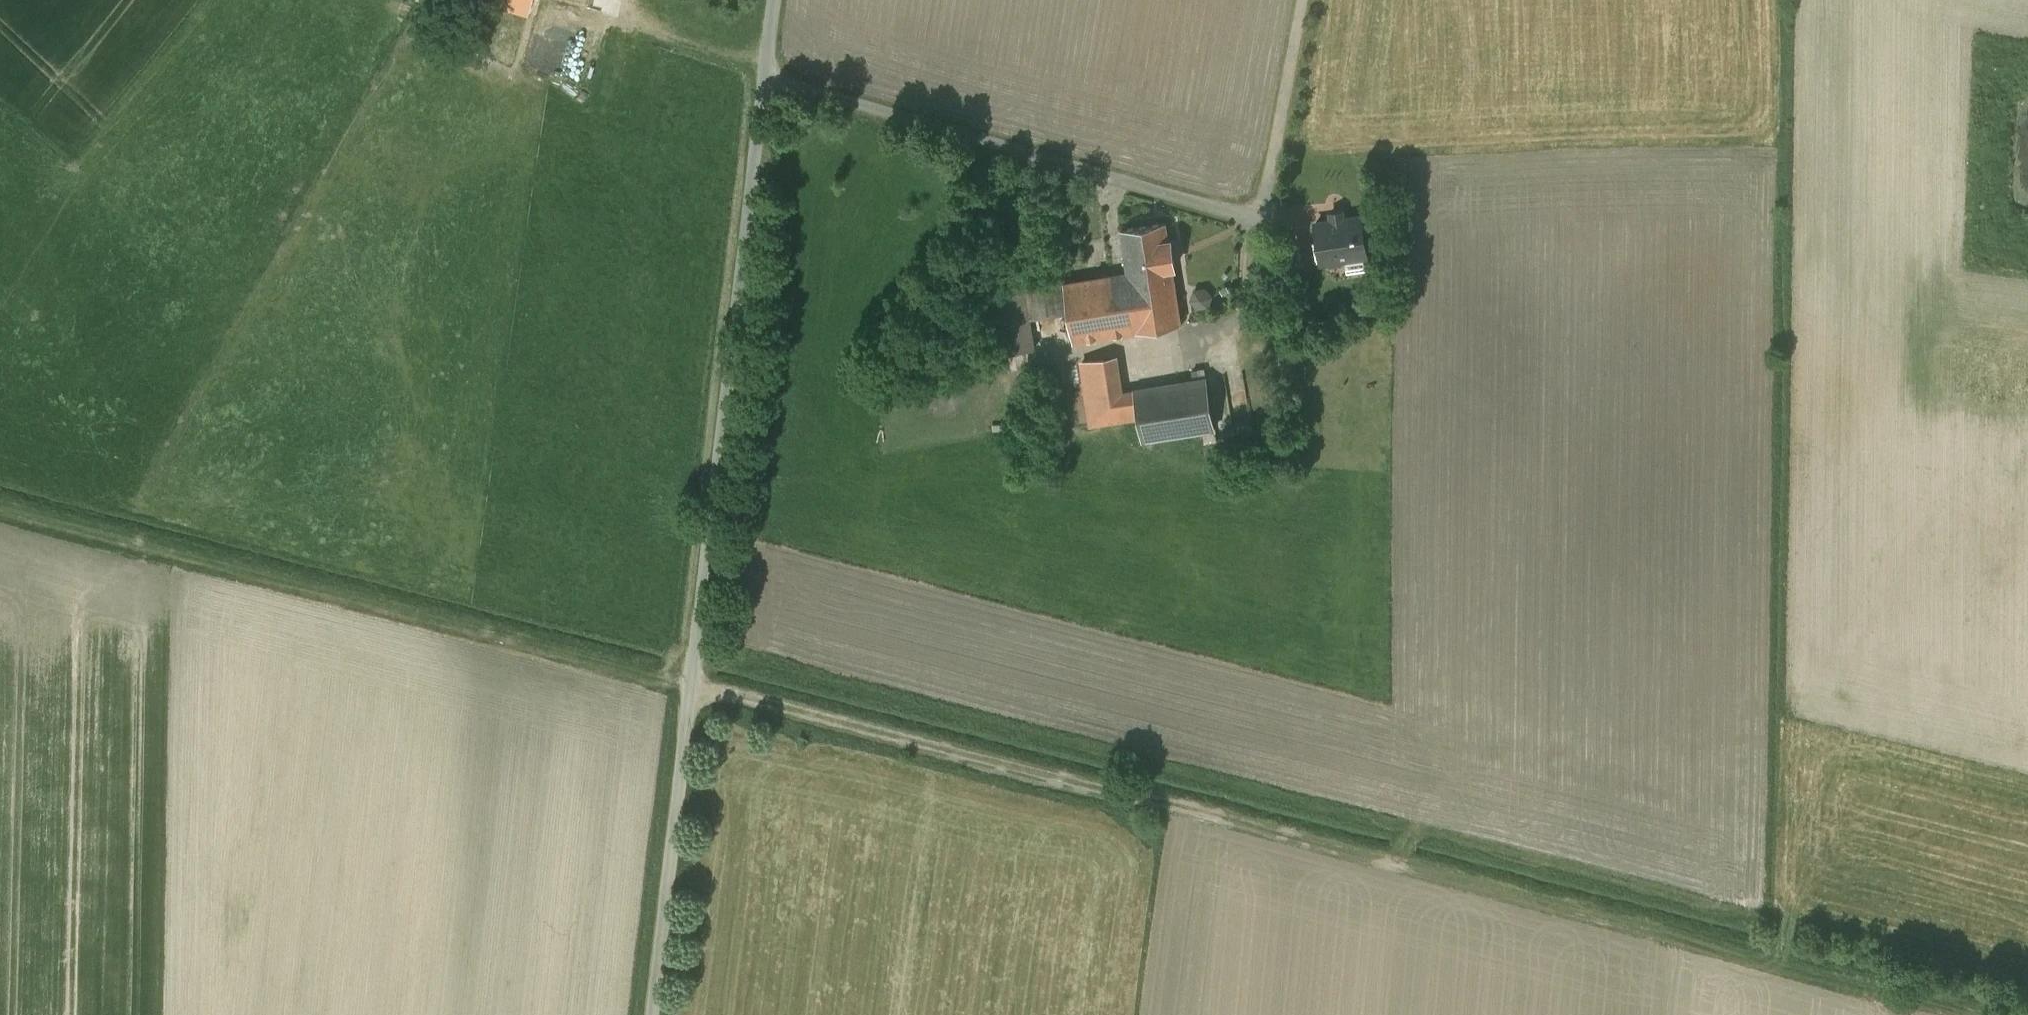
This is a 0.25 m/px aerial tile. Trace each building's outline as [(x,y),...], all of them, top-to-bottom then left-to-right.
[(515,0),(478,0),(478,1),(526,14),(529,4),(515,0)] [(558,35),(538,21),(512,55),(517,59),(532,70),(537,63),(558,35)] [(1361,210),(1310,218),(1318,265),(1369,257),(1361,210)] [(1129,274),(1065,284),(1070,313),(1075,341),(1182,324),(1166,223),(1122,230),(1129,274)] [(1070,313),(1065,284),(1026,290),(1031,319),(1070,313)] [(1199,303),(1215,304),(1216,287),(1200,286),(1199,303)] [(1031,319),(1026,290),(989,296),(998,353),(1035,347),(1031,319)] [(1105,358),(1083,362),(1092,423),(1138,416),(1139,418),(1143,440),(1202,431),(1215,428),(1206,378),(1110,394),(1105,358)]
